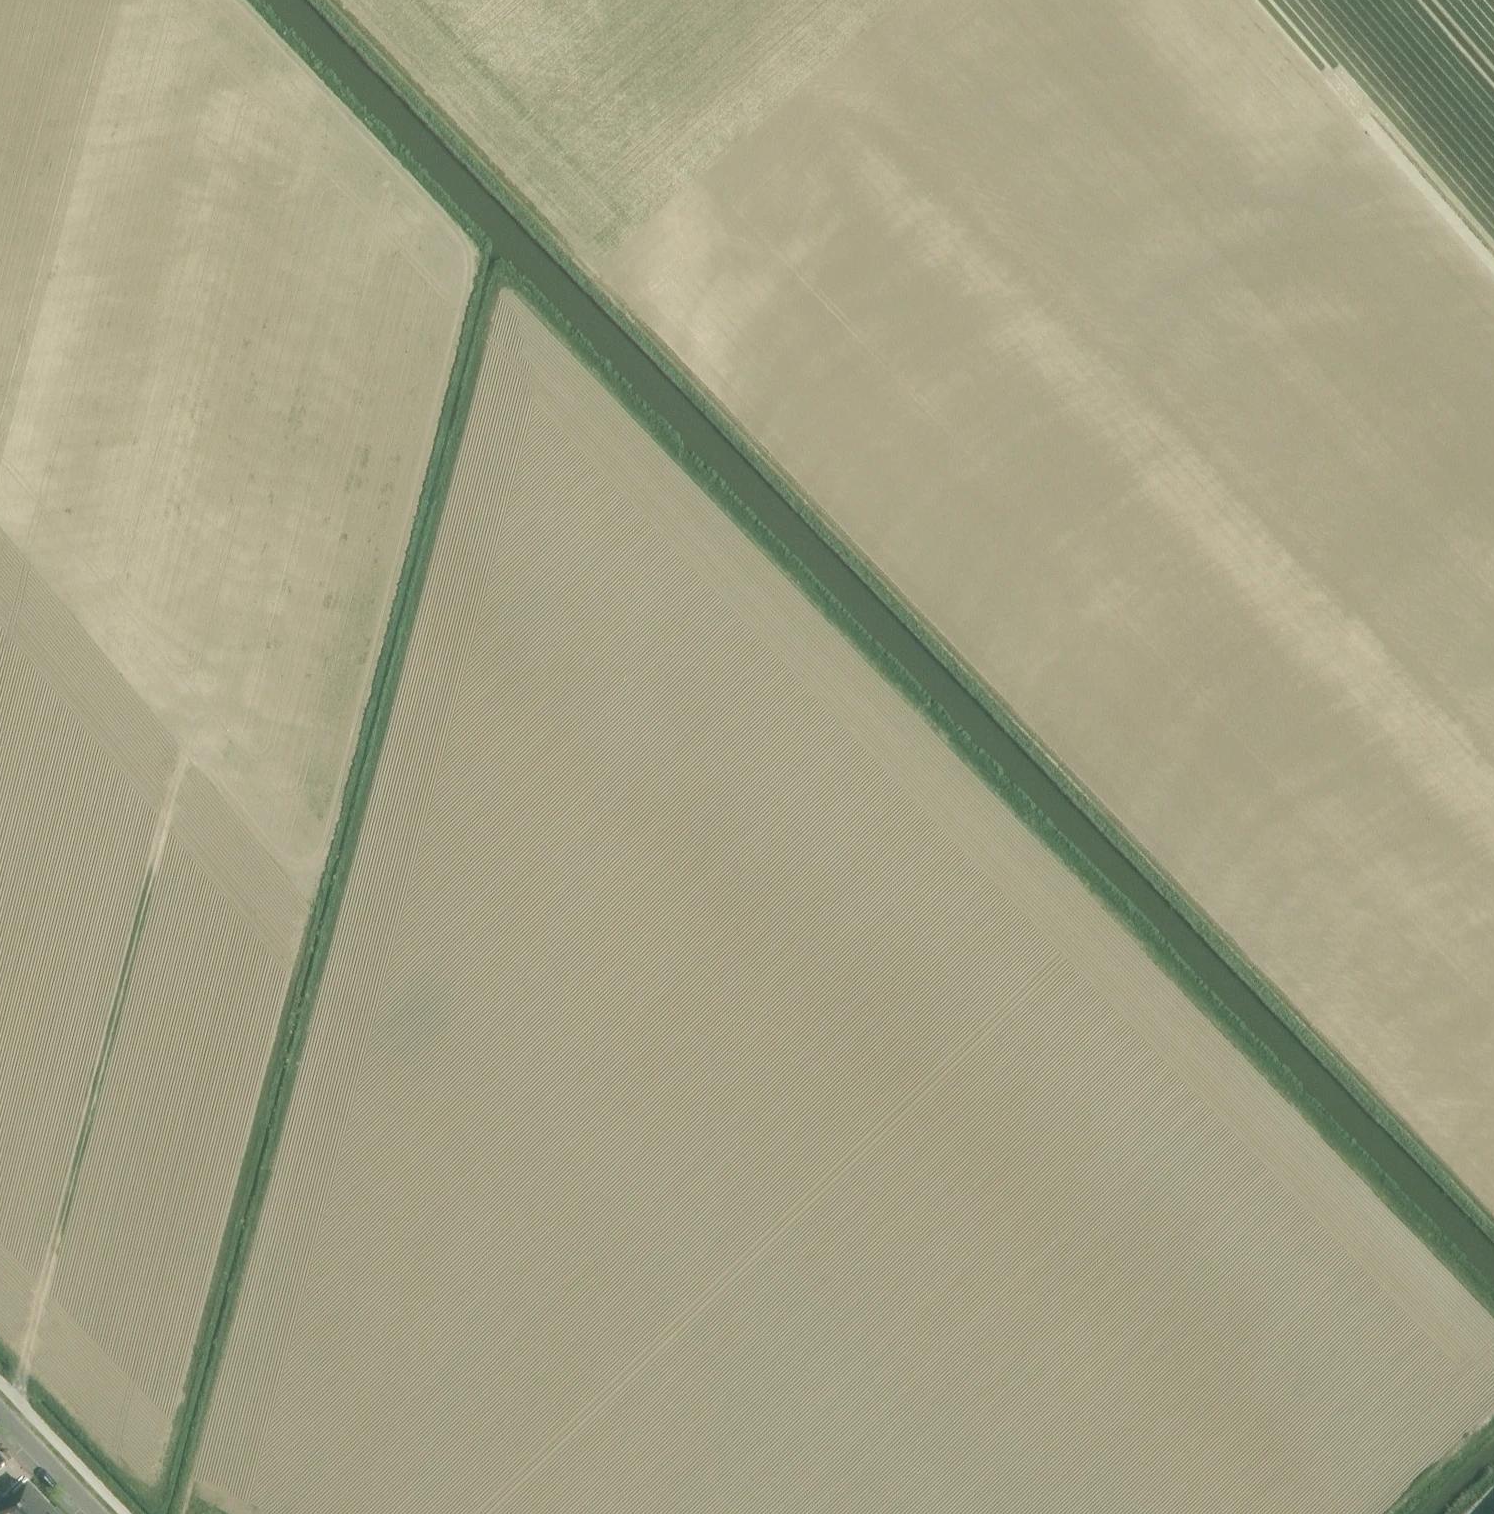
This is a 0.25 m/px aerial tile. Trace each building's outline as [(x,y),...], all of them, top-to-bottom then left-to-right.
[(29,1487),(8,1506),(0,1498),(0,1513),(38,1513),(47,1506),(29,1487)] [(57,1511),(55,1513),(47,1506),(38,1513),(60,1513),(57,1511)]
